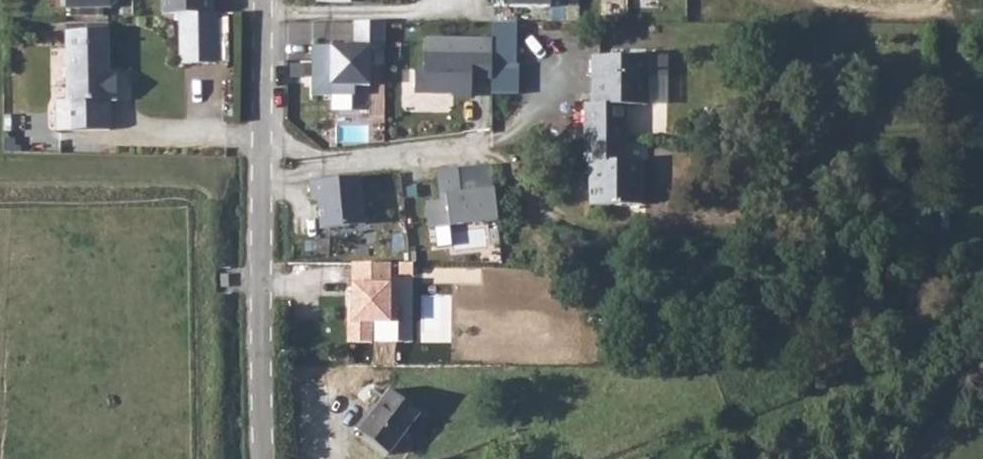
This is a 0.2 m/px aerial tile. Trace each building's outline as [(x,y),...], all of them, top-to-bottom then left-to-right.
[(162,13),(179,13),(214,11),(213,0),(161,0),(162,13)] [(503,9),(551,9),(551,0),(503,0),(503,9)] [(214,11),(179,13),(178,63),(213,63),(214,11)] [(383,48),(384,23),(353,22),(352,46),(311,46),(310,95),(352,96),(352,87),(368,87),(368,48),(383,48)] [(515,24),(491,24),(490,40),(489,74),(488,96),(518,96),(518,66),(515,66),(515,24)] [(56,126),(84,126),(84,101),(109,100),(115,100),(114,75),(108,75),(107,30),(65,31),(67,100),(56,101),(56,126)] [(489,74),(490,40),(423,40),(422,71),(413,71),(413,95),(452,95),(452,98),(470,98),(471,73),(489,74)] [(584,103),(584,142),(626,140),(626,104),(647,105),(647,56),(592,56),(592,103),(584,103)] [(665,56),(647,56),(647,105),(665,105),(665,56)] [(84,101),(84,126),(109,126),(109,100),(84,101)] [(626,140),(584,142),(584,162),(590,162),(590,204),(641,204),(642,161),(626,160),(626,140)] [(489,167),(455,169),(457,195),(490,193),(489,167)] [(422,201),(423,227),(492,223),(490,193),(457,195),(455,169),(435,170),(436,201),(422,201)] [(361,176),(309,181),(311,199),(317,198),(320,228),(365,224),(361,176)] [(325,238),(312,238),(312,250),(326,250),(325,238)] [(379,405),(360,430),(388,450),(419,410),(389,387),(377,402),(379,405)]
